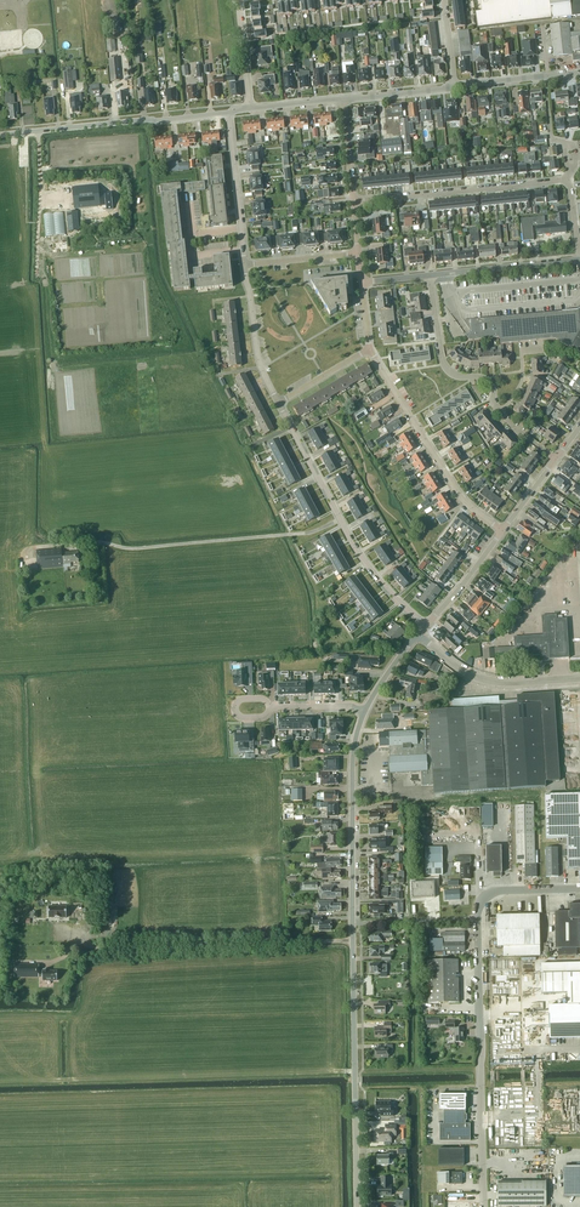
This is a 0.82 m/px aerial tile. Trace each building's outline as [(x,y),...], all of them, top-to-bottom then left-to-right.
[(307,0),(308,13),(309,13),(309,12),(315,11),(314,0),(309,0),(307,0)] [(324,10),(330,9),(330,10),(331,10),(329,0),(323,0),(324,10)] [(482,12),(476,13),(477,28),(579,15),(579,0),(480,0),(482,12)] [(424,12),(421,12),(421,13),(433,11),(433,7),(432,1),(424,2),(425,7),(424,7),(424,12)] [(462,3),(452,5),(453,12),(463,11),(463,10),(462,5),(467,4),(467,1),(462,2),(462,3)] [(297,2),(290,3),(291,11),(292,11),(297,10),(297,11),(302,11),(302,13),(301,2),(297,3),(297,2)] [(260,3),(250,4),(251,12),(259,11),(260,11),(260,3)] [(284,3),(278,4),(279,16),(286,15),(284,3)] [(463,11),(453,12),(454,20),(464,19),(464,18),(463,13),(468,12),(468,9),(463,10),(463,11)] [(259,11),(251,12),(252,18),(252,22),(261,21),(261,16),(260,16),(259,11)] [(464,30),(464,27),(465,27),(464,20),(470,19),(469,17),(464,18),(464,19),(454,20),(455,28),(457,28),(458,31),(464,30)] [(261,21),(252,22),(253,28),(254,28),(254,32),(263,32),(262,26),(261,26),(261,21)] [(550,25),(554,57),(572,55),(573,62),(579,61),(579,38),(571,39),(569,23),(550,25)] [(502,35),(501,29),(490,30),(491,37),(502,35)] [(352,37),(352,33),(337,34),(337,39),(341,39),(350,38),(351,42),(353,42),(353,37),(352,37)] [(398,40),(398,39),(390,40),(391,53),(399,52),(399,49),(400,49),(398,40)] [(537,56),(535,39),(522,41),(524,56),(521,57),(522,67),(534,66),(533,56),(537,56)] [(116,52),(115,40),(107,41),(108,52),(116,52)] [(512,54),(511,41),(504,42),(505,57),(508,57),(509,62),(507,62),(508,69),(519,68),(518,56),(516,56),(516,54),(512,54)] [(471,46),(472,55),(473,62),(477,62),(478,72),(488,71),(488,67),(486,44),(471,46)] [(272,56),(271,46),(261,47),(261,52),(256,53),(256,60),(255,61),(256,63),(257,64),(257,65),(258,65),(259,66),(261,65),(267,64),(266,57),(272,56)] [(493,53),(490,53),(491,57),(490,57),(491,67),(493,67),(494,70),(499,70),(499,67),(505,66),(504,56),(493,57),(493,53)] [(411,67),(410,54),(404,55),(405,67),(404,68),(404,69),(403,70),(404,72),(405,78),(410,77),(411,78),(413,78),(414,76),(413,67),(411,67)] [(473,62),(472,55),(471,55),(465,56),(465,58),(464,58),(465,62),(460,62),(461,74),(470,73),(469,65),(470,65),(470,62),(473,62)] [(120,81),(118,58),(109,59),(111,82),(120,81)] [(446,64),(445,58),(440,58),(441,60),(434,61),(435,75),(444,74),(443,64),(446,64)] [(299,64),(294,64),(295,71),(295,74),(299,73),(299,79),(300,89),(301,89),(302,90),(303,90),(304,89),(309,88),(308,78),(310,77),(309,71),(307,72),(307,71),(304,71),(300,70),(299,64)] [(355,75),(354,66),(346,67),(347,75),(344,75),(345,85),(346,84),(347,85),(348,85),(349,84),(353,84),(352,75),(355,75)] [(400,79),(398,66),(389,67),(390,80),(391,79),(392,80),(394,80),(394,79),(400,79)] [(339,76),(338,68),(331,68),(332,76),(329,77),(330,86),(331,86),(332,87),(333,87),(334,86),(340,85),(339,76)] [(384,80),(383,68),(374,70),(375,81),(376,81),(377,82),(378,82),(379,81),(384,80)] [(368,73),(367,69),(362,70),(362,69),(358,70),(359,83),(364,82),(365,83),(367,83),(368,82),(369,82),(368,77),(369,76),(368,74),(368,73)] [(324,70),(314,71),(314,72),(315,88),(316,87),(317,88),(319,88),(319,87),(324,87),(323,76),(324,76),(324,70)] [(77,81),(76,71),(63,72),(65,90),(74,89),(73,82),(77,81)] [(289,91),(295,90),(293,73),(283,74),(285,91),(286,91),(287,92),(289,91)] [(275,84),(274,75),(264,76),(264,80),(258,81),(259,88),(259,89),(259,91),(260,92),(260,93),(261,93),(262,94),(264,94),(264,93),(270,92),(269,85),(275,84)] [(235,82),(235,76),(227,76),(227,81),(230,81),(231,92),(232,97),(241,96),(240,89),(241,89),(240,82),(235,82)] [(224,83),(223,78),(214,79),(214,84),(209,84),(210,88),(211,99),(219,98),(218,89),(219,89),(218,83),(224,83)] [(100,94),(99,84),(87,86),(88,95),(100,94)] [(198,92),(197,86),(188,87),(189,94),(190,101),(198,100),(197,92),(198,92)] [(573,94),(573,86),(568,87),(568,91),(555,93),(556,102),(568,101),(569,107),(575,106),(574,98),(568,99),(567,95),(573,94)] [(154,100),(153,89),(144,90),(146,106),(153,105),(152,101),(154,100)] [(177,97),(176,89),(165,90),(166,97),(167,97),(168,104),(177,102),(176,97),(177,97)] [(543,102),(541,90),(530,91),(531,97),(529,97),(530,103),(543,102)] [(127,97),(126,91),(115,92),(116,100),(117,100),(118,108),(127,107),(126,97),(127,97)] [(529,112),(527,92),(518,93),(519,106),(513,107),(514,114),(529,112)] [(15,104),(14,94),(5,95),(6,105),(8,104),(9,116),(7,116),(8,121),(11,121),(17,120),(16,113),(18,113),(17,103),(15,104)] [(506,103),(505,94),(494,95),(495,105),(501,105),(502,110),(496,111),(497,119),(510,117),(508,103),(506,103)] [(108,109),(107,96),(96,97),(97,104),(98,103),(99,110),(100,111),(103,110),(104,109),(108,109)] [(489,106),(488,96),(477,97),(478,107),(489,106)] [(55,110),(53,98),(44,99),(46,112),(47,117),(54,116),(54,110),(55,110)] [(80,107),(79,98),(70,99),(71,108),(72,108),(73,113),(80,113),(80,107)] [(473,101),(473,98),(466,98),(467,106),(464,106),(464,110),(465,110),(466,113),(471,112),(472,119),(477,119),(476,112),(475,101),(473,101)] [(456,109),(455,99),(445,101),(446,110),(443,110),(444,122),(458,121),(457,109),(456,109)] [(438,108),(438,101),(431,101),(432,110),(433,115),(436,115),(437,123),(438,129),(443,128),(443,122),(441,108),(438,108)] [(427,102),(419,103),(420,112),(421,122),(431,121),(430,111),(428,111),(427,102)] [(418,118),(416,103),(407,104),(409,119),(418,118)] [(411,150),(409,135),(408,122),(408,119),(403,119),(401,104),(391,106),(392,109),(386,110),(386,114),(387,114),(387,119),(394,118),(393,117),(398,117),(399,120),(400,120),(404,151),(411,150)] [(360,122),(361,126),(371,125),(370,117),(376,117),(374,107),(364,108),(365,112),(363,112),(364,118),(364,119),(360,120),(360,122)] [(355,119),(364,118),(363,112),(363,109),(354,110),(355,119)] [(331,113),(322,114),(323,125),(327,125),(327,123),(332,122),(331,113)] [(319,126),(323,125),(322,114),(313,115),(314,124),(319,124),(319,126)] [(307,115),(298,116),(299,128),(303,128),(303,125),(308,125),(307,115)] [(296,128),(299,128),(298,116),(290,117),(291,127),(296,126),(296,128)] [(566,118),(567,126),(569,126),(570,129),(578,128),(576,116),(566,118)] [(283,118),(275,119),(276,131),(279,130),(279,128),(284,128),(283,118)] [(567,126),(566,118),(562,118),(563,119),(555,120),(556,130),(564,130),(563,126),(567,126)] [(276,131),(275,119),(266,120),(267,129),(272,129),(272,131),(276,131)] [(251,121),(252,133),(256,133),(256,131),(261,130),(260,120),(251,121)] [(249,134),(252,133),(251,121),(242,122),(243,132),(249,131),(249,134)] [(536,137),(535,126),(532,126),(534,141),(537,141),(547,140),(546,136),(536,137)] [(219,131),(210,132),(211,144),(215,143),(215,141),(220,140),(219,131)] [(211,144),(210,132),(201,133),(202,142),(207,142),(208,144),(211,144)] [(186,134),(188,146),(191,146),(191,144),(196,143),(195,133),(186,134)] [(184,147),(188,146),(186,134),(178,135),(179,145),(184,144),(184,147)] [(369,147),(370,147),(370,143),(375,142),(374,134),(364,135),(365,140),(358,141),(358,148),(359,148),(369,147)] [(172,136),(163,137),(164,149),(167,148),(167,146),(173,146),(172,136)] [(160,149),(164,149),(163,137),(154,138),(155,148),(160,147),(160,149)] [(402,154),(401,139),(381,141),(382,155),(382,156),(402,154)] [(316,147),(317,149),(316,149),(317,161),(321,160),(324,160),(324,156),(334,155),(334,147),(323,149),(323,145),(319,145),(316,147)] [(246,154),(247,160),(259,158),(258,151),(260,151),(259,147),(249,148),(250,152),(247,152),(247,154),(246,154)] [(359,148),(358,148),(357,148),(358,156),(366,155),(366,159),(375,158),(374,151),(370,151),(369,147),(359,148)] [(545,161),(554,160),(553,157),(557,156),(556,148),(549,149),(550,157),(545,157),(545,161)] [(305,158),(305,150),(295,151),(295,159),(305,158)] [(528,161),(529,169),(532,169),(532,173),(540,172),(540,165),(539,161),(535,162),(535,161),(534,153),(528,153),(528,156),(528,161)] [(229,217),(222,156),(205,158),(212,219),(209,219),(209,223),(210,224),(206,225),(206,228),(209,227),(228,225),(227,217),(229,217)] [(528,161),(528,156),(525,156),(525,161),(526,164),(518,165),(519,174),(527,173),(526,170),(529,169),(528,161)] [(260,165),(259,158),(247,160),(247,165),(248,165),(249,167),(252,166),(252,170),(259,169),(259,165),(260,165)] [(503,161),(503,166),(505,166),(506,175),(513,174),(512,165),(506,166),(506,160),(503,161)] [(554,160),(545,161),(546,164),(551,163),(552,171),(559,170),(558,162),(554,163),(554,160)] [(495,161),(496,167),(497,167),(498,176),(506,175),(505,166),(503,166),(498,166),(498,161),(495,161)] [(336,169),(335,162),(321,164),(321,167),(325,167),(326,171),(336,169)] [(480,165),(480,168),(482,168),(483,177),(490,177),(489,167),(488,167),(483,168),(483,162),(482,163),(480,163),(480,165)] [(488,162),(488,167),(489,167),(490,177),(498,176),(497,167),(496,167),(491,167),(490,162),(488,162)] [(475,178),(483,177),(482,168),(480,168),(476,168),(475,163),(472,163),(473,169),(474,169),(475,178)] [(474,169),(473,169),(468,169),(468,164),(465,164),(465,170),(466,170),(467,179),(475,178),(474,169)] [(453,171),(454,180),(461,179),(461,170),(454,171),(454,165),(451,166),(452,171),(453,171)] [(445,172),(446,181),(454,180),(453,171),(452,171),(447,172),(446,166),(443,166),(444,172),(445,172)] [(430,173),(431,182),(438,182),(437,172),(436,172),(431,173),(431,167),(428,168),(429,173),(430,173)] [(437,172),(438,182),(446,181),(445,172),(444,172),(439,172),(439,167),(436,167),(436,172),(437,172)] [(422,174),(423,183),(431,182),(430,173),(429,173),(424,174),(423,168),(421,168),(421,174),(422,174)] [(422,174),(421,174),(416,174),(416,169),(413,169),(413,175),(414,174),(415,184),(423,183),(422,174)] [(393,177),(393,186),(401,186),(400,177),(399,177),(394,177),(394,171),(391,172),(392,177),(393,177)] [(400,177),(401,186),(409,185),(409,176),(402,176),(402,171),(399,171),(399,177),(400,177)] [(385,178),(386,187),(393,186),(393,177),(392,177),(387,178),(387,172),(384,172),(384,178),(385,178)] [(249,180),(250,185),(262,183),(266,183),(265,176),(261,176),(260,176),(260,173),(252,174),(253,177),(250,178),(250,179),(249,180)] [(377,178),(378,188),(386,187),(385,178),(384,178),(380,178),(379,173),(376,173),(376,179),(377,178)] [(370,179),(369,179),(368,174),(364,174),(361,175),(361,180),(362,180),(363,189),(371,189),(370,179)] [(370,179),(371,189),(378,188),(377,178),(376,179),(372,179),(371,174),(368,174),(369,179),(370,179)] [(337,183),(336,175),(319,177),(320,187),(328,186),(328,184),(337,183)] [(174,287),(175,291),(191,289),(190,281),(195,281),(196,291),(233,286),(229,255),(213,257),(215,267),(217,267),(218,274),(203,276),(202,270),(194,271),(194,277),(189,277),(185,241),(183,242),(177,194),(181,193),(205,190),(204,182),(180,184),(160,186),(160,187),(157,187),(158,195),(161,195),(172,287),(174,287)] [(266,183),(262,183),(250,185),(250,190),(251,190),(252,192),(254,192),(255,195),(262,194),(262,191),(263,191),(267,190),(266,183)] [(98,185),(72,188),(74,209),(106,206),(106,210),(113,209),(111,192),(104,193),(104,194),(99,194),(98,185)] [(339,196),(338,188),(323,190),(324,198),(339,196)] [(549,194),(546,195),(547,203),(557,202),(557,197),(556,190),(549,191),(549,194)] [(297,203),(305,202),(303,191),(295,192),(297,203)] [(544,203),(547,203),(546,195),(543,195),(543,192),(535,193),(535,199),(536,203),(543,203),(544,203)] [(527,193),(519,194),(520,203),(521,203),(526,203),(526,208),(529,208),(529,202),(528,202),(527,193)] [(520,203),(519,194),(512,195),(512,204),(514,203),(518,203),(519,209),(521,209),(521,203),(520,203)] [(512,204),(512,195),(504,196),(505,204),(506,204),(511,204),(511,209),(514,209),(514,203),(512,204)] [(497,205),(496,196),(489,197),(489,206),(491,205),(496,205),(496,211),(499,210),(498,205),(497,205)] [(505,204),(504,196),(496,196),(497,205),(498,205),(503,204),(503,210),(506,210),(506,204),(505,204)] [(491,211),(491,205),(489,206),(489,197),(481,198),(482,206),(488,206),(488,211),(491,211)] [(252,205),(252,210),(265,209),(264,202),(263,202),(263,198),(255,199),(256,203),(253,203),(253,205),(252,205)] [(475,198),(467,199),(468,208),(469,208),(471,208),(472,208),(474,207),(475,213),(477,213),(477,207),(476,207),(475,198)] [(467,214),(470,213),(469,208),(468,208),(467,199),(460,200),(460,209),(462,209),(465,208),(466,208),(467,214)] [(459,214),(462,214),(462,209),(460,209),(460,200),(452,201),(453,209),(454,209),(459,209),(459,214)] [(437,211),(439,211),(444,210),(444,216),(447,215),(447,210),(445,210),(445,201),(437,202),(437,211)] [(455,215),(454,209),(453,209),(452,201),(445,201),(445,210),(447,210),(451,210),(452,215),(455,215)] [(440,216),(439,211),(437,211),(437,202),(429,203),(429,212),(436,211),(437,216),(440,216)] [(340,212),(340,204),(323,205),(324,209),(324,215),(331,214),(331,212),(340,212)] [(258,220),(265,219),(264,216),(266,216),(265,209),(252,210),(253,215),(254,215),(254,217),(257,216),(258,220)] [(411,214),(412,226),(419,225),(419,220),(423,219),(422,211),(418,212),(418,213),(411,214)] [(77,212),(67,213),(69,233),(79,232),(77,212)] [(412,226),(411,214),(404,215),(404,213),(399,214),(400,214),(401,222),(405,221),(405,227),(412,226)] [(564,223),(564,214),(555,215),(555,221),(544,222),(544,216),(520,218),(522,241),(533,240),(533,237),(531,224),(536,224),(537,236),(566,232),(565,223),(564,223)] [(373,228),(385,226),(384,219),(388,219),(388,215),(380,216),(380,215),(380,220),(372,220),(373,228)] [(385,230),(385,226),(373,228),(374,235),(382,234),(382,238),(383,238),(382,238),(390,237),(390,231),(387,230),(385,230)] [(344,231),(334,232),(336,244),(341,244),(341,243),(343,243),(342,237),(344,237),(344,231)] [(330,245),(336,244),(334,232),(327,233),(327,234),(323,234),(324,242),(328,241),(328,244),(330,244),(330,245)] [(312,247),(310,234),(303,235),(303,234),(299,234),(300,244),(304,244),(304,247),(306,246),(306,247),(312,247)] [(318,234),(310,234),(312,247),(317,246),(317,245),(319,245),(318,242),(322,242),(322,235),(318,235),(318,234)] [(282,250),(288,249),(287,237),(280,237),(280,236),(276,237),(276,246),(280,246),(281,249),(282,249),(282,250)] [(294,236),(287,237),(288,249),(293,249),(293,248),(295,248),(294,245),(298,244),(297,237),(294,237),(294,236)] [(270,238),(263,239),(264,252),(269,251),(269,250),(271,250),(271,247),(274,247),(274,239),(270,240),(270,238)] [(258,252),(264,252),(263,239),(253,240),(254,246),(256,246),(257,251),(258,251),(258,252)] [(509,248),(509,255),(518,255),(517,248),(518,248),(518,242),(513,243),(513,242),(508,243),(509,248)] [(392,252),(391,244),(383,245),(383,249),(376,250),(376,257),(388,256),(388,253),(392,252)] [(509,255),(509,248),(504,249),(504,244),(499,244),(500,249),(501,249),(501,256),(509,255)] [(480,258),(488,258),(487,245),(478,246),(478,252),(479,251),(480,258)] [(487,245),(488,258),(496,257),(495,250),(496,250),(495,245),(487,245)] [(415,252),(417,264),(424,263),(423,256),(427,255),(426,247),(418,248),(419,252),(415,252)] [(465,249),(465,253),(466,260),(474,259),(473,252),(474,252),(474,247),(469,247),(469,249),(465,249)] [(458,261),(466,260),(465,253),(461,253),(460,248),(456,248),(456,254),(457,254),(458,261)] [(410,265),(417,264),(415,252),(412,252),(411,249),(404,249),(405,257),(404,257),(404,258),(409,257),(410,265)] [(452,249),(443,250),(444,262),(452,261),(451,254),(452,254),(452,249)] [(436,263),(444,262),(443,250),(434,251),(434,256),(435,256),(436,263)] [(389,259),(388,256),(376,257),(377,264),(385,263),(385,268),(386,268),(386,267),(393,266),(393,259),(389,259)] [(348,287),(347,279),(311,283),(314,288),(330,316),(337,312),(336,307),(338,307),(339,310),(347,309),(344,288),(348,287)] [(377,304),(390,302),(390,299),(392,299),(391,290),(378,291),(378,297),(376,297),(377,304)] [(415,305),(425,304),(424,297),(418,298),(418,293),(409,295),(411,303),(414,302),(415,305)] [(223,314),(236,313),(235,302),(225,303),(225,309),(223,309),(223,314)] [(380,310),(381,318),(394,317),(393,306),(391,306),(390,302),(377,304),(378,311),(380,310)] [(426,311),(425,304),(415,305),(415,310),(412,310),(412,313),(410,313),(410,319),(419,317),(418,312),(426,311)] [(576,310),(502,317),(502,315),(495,315),(495,317),(471,319),(472,332),(467,336),(469,340),(500,337),(500,343),(555,338),(579,353),(579,309),(576,310)] [(237,323),(236,313),(223,314),(224,319),(226,319),(227,325),(237,323)] [(395,327),(394,317),(381,318),(382,326),(379,326),(380,333),(393,331),(393,327),(395,327)] [(418,325),(418,329),(429,327),(428,320),(419,322),(419,317),(410,319),(411,324),(414,323),(414,326),(418,325)] [(226,336),(238,334),(237,323),(227,325),(228,330),(225,330),(226,336)] [(430,334),(429,327),(418,329),(419,333),(416,333),(417,341),(425,339),(424,335),(430,334)] [(394,335),(393,331),(380,333),(381,340),(383,339),(384,345),(397,344),(396,335),(394,335)] [(229,346),(239,345),(238,334),(226,336),(226,341),(229,340),(229,346)] [(449,353),(454,361),(462,352),(460,349),(463,347),(462,344),(458,347),(449,353)] [(228,357),(241,355),(239,345),(229,346),(230,351),(227,352),(228,357)] [(426,351),(419,352),(421,362),(430,361),(428,347),(425,347),(426,351)] [(502,364),(501,350),(501,347),(499,347),(499,350),(494,351),(495,363),(501,363),(501,364),(502,364)] [(416,352),(410,353),(411,364),(421,362),(419,352),(419,348),(416,349),(416,352)] [(495,365),(495,363),(494,351),(493,348),(491,348),(491,351),(486,352),(487,364),(493,363),(493,365),(495,365)] [(465,353),(462,352),(454,361),(463,364),(469,350),(467,349),(465,353)] [(478,349),(478,352),(480,366),(482,366),(481,365),(487,364),(486,352),(481,352),(481,349),(478,349)] [(407,354),(400,355),(402,365),(411,364),(410,353),(409,350),(406,350),(407,354)] [(463,364),(471,368),(473,357),(470,356),(472,352),(469,350),(463,364)] [(504,350),(501,350),(502,364),(503,366),(511,365),(510,362),(513,362),(513,354),(504,354),(504,350)] [(400,351),(390,353),(391,362),(398,361),(399,366),(402,365),(400,355),(400,351)] [(480,367),(480,366),(478,352),(476,352),(476,357),(473,357),(471,368),(480,367)] [(241,355),(228,357),(228,362),(231,361),(232,367),(242,366),(241,355)] [(532,366),(542,365),(542,361),(546,360),(546,358),(542,358),(531,359),(532,366)] [(367,364),(357,369),(364,381),(368,378),(367,376),(372,373),(367,364)] [(544,365),(542,365),(532,366),(532,373),(531,373),(531,375),(548,373),(547,370),(544,371),(544,365)] [(364,381),(357,369),(348,375),(353,384),(358,381),(360,383),(364,381)] [(236,385),(238,389),(250,383),(244,373),(236,378),(238,383),(236,385)] [(440,384),(445,379),(439,374),(435,379),(440,384)] [(353,384),(348,375),(339,380),(346,392),(350,389),(349,387),(353,384)] [(561,385),(549,376),(547,378),(560,388),(561,385)] [(532,379),(529,385),(540,390),(542,385),(545,386),(546,384),(543,383),(543,382),(531,377),(530,378),(532,379)] [(346,392),(339,380),(330,386),(335,395),(340,392),(341,394),(346,392)] [(576,382),(572,387),(579,393),(579,385),(576,382)] [(254,393),(250,383),(238,389),(240,394),(243,393),(245,398),(254,393)] [(538,394),(540,390),(529,385),(527,390),(525,389),(524,391),(539,398),(541,396),(538,394)] [(330,386),(321,391),(327,402),(332,400),(330,397),(335,395),(330,386)] [(384,398),(380,390),(371,396),(368,398),(372,405),(375,403),(384,398)] [(467,390),(459,395),(464,404),(470,400),(472,404),(474,402),(467,390)] [(327,402),(321,391),(311,397),(317,406),(322,403),(323,405),(327,402)] [(525,393),(523,398),(534,404),(536,399),(538,400),(539,398),(524,391),(524,392),(525,393)] [(259,402),(254,393),(245,398),(248,403),(246,404),(248,408),(259,402)] [(459,395),(450,400),(456,409),(461,406),(463,409),(466,407),(464,404),(459,395)] [(317,406),(311,397),(302,402),(309,413),(313,411),(312,409),(317,406)] [(578,409),(579,406),(579,402),(573,397),(569,402),(578,409)] [(531,408),(534,404),(523,398),(520,404),(519,403),(518,405),(526,409),(533,412),(534,409),(531,408)] [(450,400),(442,405),(448,414),(453,411),(455,414),(458,412),(456,409),(450,400)] [(255,417),(264,412),(259,402),(248,408),(250,413),(253,412),(255,417)] [(309,413),(302,402),(293,408),(298,417),(303,414),(304,416),(309,413)] [(574,414),(578,409),(569,402),(565,408),(574,414)] [(526,409),(518,405),(517,404),(513,408),(524,418),(526,416),(522,413),(526,409)] [(442,405),(434,410),(439,419),(445,416),(447,419),(450,417),(448,414),(442,405)] [(394,413),(389,406),(380,411),(381,412),(377,414),(381,421),(385,418),(385,419),(394,413)] [(368,414),(364,408),(354,414),(358,421),(368,414)] [(574,414),(565,408),(561,413),(570,419),(574,414)] [(434,416),(427,419),(433,428),(441,422),(439,419),(434,410),(431,412),(434,416)] [(475,424),(477,426),(489,415),(484,410),(476,417),(479,421),(475,424)] [(258,428),(269,422),(264,412),(255,417),(258,422),(255,423),(258,428)] [(566,425),(570,419),(561,413),(557,418),(566,425)] [(482,425),(486,428),(494,421),(489,415),(477,426),(479,428),(482,425)] [(402,427),(397,420),(389,425),(385,427),(389,434),(393,432),(402,427)] [(486,435),(488,437),(499,427),(494,421),(486,428),(489,432),(486,435)] [(274,431),(269,422),(258,428),(260,432),(262,431),(265,436),(274,431)] [(323,436),(320,430),(325,428),(324,425),(308,433),(313,442),(323,436)] [(476,432),(473,427),(462,434),(465,438),(476,432)] [(504,433),(499,427),(488,437),(489,439),(493,436),(496,440),(498,438),(504,433)] [(551,427),(547,432),(556,438),(560,433),(551,427)] [(437,435),(441,441),(449,436),(448,434),(450,432),(448,429),(437,435)] [(507,430),(504,433),(498,438),(502,441),(498,444),(500,446),(512,436),(507,430)] [(552,443),(556,438),(547,432),(544,437),(552,443)] [(402,447),(412,440),(408,433),(399,438),(402,442),(400,444),(402,447)] [(386,435),(376,441),(379,446),(391,438),(389,435),(387,436),(386,435)] [(333,441),(331,438),(326,441),(323,436),(313,442),(317,450),(333,441)] [(451,439),(449,436),(441,441),(445,448),(455,441),(453,438),(451,439)] [(517,442),(512,436),(500,446),(502,449),(506,445),(509,449),(517,442)] [(396,441),(394,437),(387,442),(389,446),(396,441)] [(471,441),(468,437),(461,441),(463,445),(471,441)] [(278,439),(265,446),(267,450),(270,448),(272,452),(282,446),(278,439)] [(417,448),(412,440),(402,447),(403,450),(405,448),(408,453),(417,448)] [(274,455),(271,457),(272,460),(286,453),(282,446),(272,452),(274,455)] [(452,459),(460,454),(458,451),(460,450),(458,446),(448,453),(452,459)] [(579,448),(578,447),(571,457),(579,463),(579,462),(579,448)] [(333,454),(338,451),(337,448),(321,457),(326,465),(336,459),(333,454)] [(532,452),(528,458),(537,464),(541,458),(532,452)] [(286,453),(272,460),(274,463),(277,462),(279,465),(289,460),(286,453)] [(414,466),(424,460),(420,453),(411,458),(414,462),(412,463),(414,466)] [(405,458),(403,454),(393,460),(395,464),(405,458)] [(460,454),(452,459),(456,465),(466,459),(464,455),(462,456),(460,454)] [(524,463),(533,469),(537,464),(528,458),(524,463)] [(346,464),(344,462),(339,464),(336,459),(326,465),(330,473),(346,464)] [(575,464),(569,459),(561,470),(563,471),(561,473),(569,479),(572,475),(577,475),(577,472),(578,470),(574,467),(575,464)] [(281,469),(278,471),(279,474),(293,467),(289,460),(279,465),(281,469)] [(424,460),(414,466),(416,470),(418,468),(421,473),(429,468),(424,460)] [(533,469),(524,463),(520,469),(529,475),(533,469)] [(459,471),(463,477),(471,472),(470,469),(472,468),(470,464),(459,471)] [(515,469),(508,464),(505,468),(512,473),(515,469)] [(293,467),(279,474),(281,477),(284,475),(286,479),(296,474),(293,467)] [(351,474),(350,471),(334,480),(339,488),(349,482),(346,477),(351,474)] [(473,474),(471,472),(463,477),(467,483),(477,477),(475,473),(473,474)] [(426,487),(437,480),(432,473),(424,478),(427,482),(425,484),(426,487)] [(288,482),(285,484),(287,488),(300,481),(296,474),(286,479),(288,482)] [(512,479),(521,486),(525,480),(516,474),(512,479)] [(568,483),(557,475),(551,483),(562,491),(562,490),(565,492),(567,489),(565,487),(568,483)] [(521,486),(512,479),(508,485),(517,491),(521,486)] [(441,487),(437,480),(426,487),(428,489),(430,488),(433,493),(441,487)] [(484,484),(481,480),(474,485),(476,489),(484,484)] [(352,488),(349,482),(339,488),(343,496),(359,488),(357,485),(352,488)] [(517,491),(508,485),(503,491),(512,497),(517,491)] [(490,492),(489,492),(487,490),(488,489),(485,486),(477,497),(483,502),(490,492)] [(547,488),(544,493),(551,498),(554,499),(555,498),(559,501),(562,497),(556,493),(555,493),(547,488)] [(305,489),(291,496),(293,499),(296,498),(298,501),(308,496),(305,489)] [(490,492),(483,502),(489,507),(497,497),(492,493),(494,490),(492,489),(489,492),(490,492)] [(437,503),(439,506),(449,500),(444,492),(436,498),(439,502),(437,503)] [(364,497),(363,495),(347,503),(352,512),(362,506),(359,500),(364,497)] [(555,505),(542,495),(538,500),(546,506),(545,507),(554,513),(556,510),(553,508),(555,505)] [(300,505),(297,506),(299,510),(312,503),(308,496),(298,501),(300,505)] [(500,499),(497,497),(489,507),(495,511),(504,500),(501,498),(500,499)] [(426,500),(420,504),(423,508),(430,503),(427,500),(426,500)] [(454,507),(449,500),(439,506),(441,509),(443,508),(446,512),(454,507)] [(562,519),(537,502),(533,507),(540,512),(539,514),(546,518),(557,526),(562,519)] [(312,503),(299,510),(300,513),(303,511),(305,515),(315,509),(312,503)] [(365,511),(362,506),(352,512),(356,520),(372,511),(370,508),(365,511)] [(573,508),(569,513),(571,514),(577,519),(579,515),(579,513),(573,508)] [(307,518),(304,520),(306,523),(319,516),(315,509),(305,515),(307,518)] [(536,513),(531,510),(528,514),(527,514),(527,515),(536,521),(538,522),(536,525),(542,529),(544,530),(546,528),(544,526),(546,523),(539,517),(540,515),(536,513)] [(455,525),(459,527),(466,518),(460,513),(453,523),(450,526),(453,528),(455,525)] [(579,521),(579,520),(577,519),(571,514),(568,519),(572,522),(571,524),(576,528),(579,521)] [(440,525),(448,520),(445,515),(437,519),(440,525)] [(360,527),(365,535),(376,529),(372,523),(377,521),(375,518),(360,527)] [(461,536),(472,522),(466,518),(459,527),(462,530),(459,535),(461,536)] [(528,537),(534,529),(535,529),(532,527),(531,526),(524,521),(523,523),(522,522),(517,529),(521,532),(524,533),(523,534),(528,538),(529,537),(528,537)] [(478,526),(472,522),(461,536),(463,538),(467,533),(470,535),(478,526)] [(535,524),(532,527),(535,529),(534,529),(539,533),(539,532),(540,532),(542,529),(536,525),(535,524)] [(478,526),(470,535),(474,538),(471,542),(474,543),(476,540),(477,540),(484,530),(478,526)] [(379,534),(376,529),(365,535),(370,543),(385,534),(383,531),(379,534)] [(330,535),(317,543),(319,546),(322,544),(324,548),(334,542),(330,535)] [(528,540),(521,536),(515,544),(509,540),(505,546),(518,555),(528,540)] [(446,542),(441,538),(438,542),(443,546),(446,542)] [(389,541),(375,551),(380,559),(390,552),(387,546),(391,543),(389,541)] [(326,551),(323,553),(324,556),(337,549),(334,542),(324,548),(326,551)] [(470,549),(465,545),(461,550),(466,554),(470,549)] [(509,559),(508,561),(516,566),(519,568),(523,563),(512,556),(513,553),(504,548),(501,552),(503,553),(502,555),(509,559)] [(62,553),(62,549),(36,551),(38,569),(63,567),(63,565),(71,564),(71,563),(79,562),(78,552),(62,553)] [(337,549),(324,556),(326,559),(329,557),(331,561),(341,555),(337,549)] [(454,551),(450,556),(459,563),(463,558),(454,551)] [(394,557),(390,552),(380,559),(385,566),(400,556),(398,554),(394,557)] [(333,564),(330,566),(332,569),(345,562),(341,555),(331,561),(333,564)] [(516,566),(508,561),(499,555),(496,559),(498,561),(497,562),(503,566),(507,569),(512,572),(516,566)] [(450,556),(446,562),(455,568),(459,563),(450,556)] [(544,561),(540,568),(543,570),(548,563),(544,561)] [(345,562),(332,569),(334,573),(337,571),(339,575),(349,569),(345,562)] [(455,568),(446,562),(442,567),(451,574),(455,568)] [(407,565),(405,563),(391,574),(397,581),(407,573),(403,569),(407,565)] [(501,571),(492,565),(485,574),(491,577),(489,579),(493,582),(492,582),(499,587),(502,585),(495,580),(501,571)] [(438,572),(447,579),(451,574),(442,567),(438,572)] [(537,568),(532,575),(537,578),(542,572),(537,568)] [(515,578),(506,571),(503,576),(512,583),(515,578)] [(447,579),(438,572),(434,578),(443,584),(447,579)] [(407,573),(397,581),(404,588),(417,577),(415,574),(411,578),(407,573)] [(354,576),(342,586),(345,589),(347,586),(350,590),(359,583),(354,576)] [(535,580),(530,576),(526,582),(531,586),(535,580)] [(489,584),(481,579),(475,588),(482,593),(484,594),(489,598),(490,599),(493,595),(488,591),(490,589),(492,587),(489,584)] [(427,589),(437,596),(441,590),(432,583),(428,581),(427,583),(430,586),(427,589)] [(352,593),(350,595),(352,598),(364,589),(359,583),(350,590),(352,593)] [(426,591),(423,595),(432,602),(437,596),(427,589),(423,585),(421,588),(426,591)] [(364,589),(352,598),(354,601),(357,599),(359,602),(368,595),(364,589)] [(478,600),(470,593),(463,602),(470,607),(469,609),(479,617),(490,604),(481,597),(478,600)] [(362,605),(359,607),(361,610),(373,601),(368,595),(359,602),(362,605)] [(432,602),(423,595),(420,598),(417,596),(415,598),(418,601),(427,608),(432,602)] [(373,601),(361,610),(363,613),(366,611),(369,614),(378,607),(373,601)] [(515,608),(507,603),(502,609),(510,615),(515,608)] [(464,606),(463,606),(461,604),(461,605),(457,609),(459,611),(458,612),(463,616),(466,619),(469,621),(474,615),(471,612),(469,610),(468,610),(464,606)] [(371,617),(368,619),(371,622),(382,613),(378,607),(369,614),(371,617)] [(455,626),(461,621),(453,613),(447,619),(448,620),(455,626)] [(557,619),(556,614),(541,615),(542,635),(513,637),(514,642),(514,647),(514,657),(539,655),(539,659),(542,658),(542,661),(549,660),(549,659),(569,658),(567,619),(557,619)] [(456,627),(455,626),(448,620),(443,625),(451,633),(456,627)] [(471,626),(466,621),(462,625),(467,630),(471,626)] [(391,630),(400,638),(404,632),(396,624),(396,625),(392,622),(390,624),(394,627),(391,630)] [(480,633),(473,626),(469,631),(476,638),(480,633)] [(441,632),(438,629),(434,633),(436,634),(433,637),(439,642),(441,640),(454,651),(459,645),(443,630),(441,632)] [(400,638),(391,630),(388,633),(385,630),(383,633),(386,635),(386,636),(395,643),(400,638)] [(463,640),(456,633),(452,638),(460,644),(463,640)] [(424,655),(418,652),(416,658),(422,661),(421,662),(429,667),(428,669),(433,671),(437,663),(432,660),(434,658),(425,654),(424,655)] [(379,655),(369,654),(369,656),(358,655),(357,668),(371,669),(371,665),(378,665),(379,655)] [(495,667),(494,657),(484,658),(485,668),(495,667)] [(419,667),(411,663),(408,667),(407,669),(406,672),(414,676),(416,673),(422,676),(425,670),(418,667),(419,667)] [(234,684),(237,683),(238,686),(247,686),(247,678),(252,678),(252,665),(247,665),(246,665),(246,671),(237,671),(237,676),(234,676),(234,684)] [(269,673),(258,674),(259,686),(262,686),(262,690),(268,690),(268,685),(269,685),(269,673)] [(447,677),(440,675),(438,682),(446,684),(447,677)] [(410,680),(401,678),(400,679),(399,681),(400,682),(399,686),(408,687),(406,697),(413,698),(416,680),(410,679),(410,680)] [(335,683),(328,683),(328,694),(335,694),(335,688),(338,688),(338,683),(338,680),(335,680),(335,683)] [(432,754),(420,755),(421,771),(422,785),(433,785),(434,794),(511,789),(546,787),(546,781),(560,781),(554,693),(517,696),(517,705),(429,711),(430,730),(432,754)] [(394,729),(393,714),(381,714),(382,720),(376,720),(376,725),(375,726),(375,728),(376,729),(376,730),(394,729)] [(269,730),(261,730),(261,735),(261,742),(270,742),(269,735),(269,730)] [(425,730),(379,733),(379,734),(380,747),(390,746),(390,757),(389,757),(390,773),(421,771),(420,755),(432,754),(430,730),(425,730)] [(249,733),(236,734),(236,744),(239,744),(240,750),(246,750),(246,753),(254,753),(254,743),(249,743),(249,733)] [(311,743),(310,751),(322,749),(325,749),(325,753),(333,753),(332,752),(340,751),(339,744),(332,745),(332,743),(325,744),(325,745),(321,745),(321,743),(313,743),(311,743)] [(324,765),(324,771),(327,771),(338,771),(338,758),(324,758),(324,765)] [(329,775),(329,772),(318,772),(318,777),(321,777),(321,784),(338,784),(338,775),(329,775)] [(303,801),(302,789),(294,789),(294,801),(303,801)] [(335,794),(334,792),(328,792),(324,792),(324,793),(317,793),(317,799),(324,799),(324,801),(328,801),(334,801),(334,800),(338,800),(338,794),(335,794)] [(567,869),(579,869),(579,793),(544,795),(545,839),(562,838),(562,844),(566,844),(567,869)] [(328,803),(321,803),(321,808),(327,808),(327,816),(338,816),(338,803),(328,803)] [(483,803),(483,825),(494,825),(494,803),(483,803)] [(534,863),(532,805),(514,805),(516,864),(524,864),(524,877),(536,877),(536,863),(534,863)] [(392,813),(391,806),(379,807),(379,811),(369,812),(370,820),(380,820),(380,819),(383,818),(383,816),(384,816),(384,814),(392,813)] [(330,823),(330,820),(322,820),(322,830),(332,830),(332,829),(337,829),(337,823),(330,823)] [(378,824),(369,824),(369,827),(369,834),(379,834),(378,829),(378,828),(383,828),(384,828),(384,827),(384,823),(378,823),(378,824)] [(337,833),(327,833),(327,845),(337,845),(337,833)] [(378,839),(369,839),(369,848),(378,848),(378,852),(386,852),(386,848),(385,848),(385,842),(385,837),(378,837),(378,839)] [(323,853),(323,845),(311,845),(311,853),(323,853)] [(501,872),(500,845),(485,846),(486,873),(492,873),(492,877),(501,876),(500,872),(501,872)] [(425,862),(442,862),(442,847),(425,847),(425,862)] [(558,876),(557,847),(544,847),(545,877),(558,876)] [(321,857),(310,858),(311,864),(317,864),(318,868),(334,868),(334,867),(334,864),(340,864),(339,858),(326,858),(326,863),(321,863),(321,857)] [(442,862),(425,862),(426,875),(442,875),(442,862)] [(471,862),(460,862),(461,880),(463,879),(470,879),(470,871),(470,866),(471,866),(471,862)] [(92,876),(102,876),(102,867),(92,867),(92,876)] [(331,870),(331,868),(317,869),(317,874),(325,874),(326,879),(334,878),(334,877),(340,877),(340,870),(331,870)] [(435,897),(434,880),(411,881),(412,897),(435,897)] [(333,889),(333,886),(320,886),(321,898),(324,898),(335,897),(335,896),(341,896),(341,889),(333,889)] [(459,896),(459,890),(444,890),(444,900),(459,899),(459,901),(463,901),(463,895),(459,896)] [(333,903),(333,900),(317,901),(317,912),(328,912),(334,911),(334,910),(341,910),(340,903),(333,903)] [(428,909),(428,900),(414,900),(414,909),(428,909)] [(403,913),(403,901),(391,901),(391,904),(396,904),(397,913),(403,913)] [(389,907),(389,902),(379,903),(379,904),(370,904),(370,914),(373,914),(374,914),(374,917),(380,917),(380,914),(385,914),(385,907),(389,907)] [(572,904),(569,904),(569,908),(569,911),(554,911),(555,948),(579,947),(579,918),(579,904),(572,904)] [(67,907),(49,907),(49,918),(66,918),(67,907)] [(540,945),(539,914),(496,915),(497,946),(503,946),(503,956),(540,955),(540,945)] [(322,921),(322,917),(312,917),(312,925),(319,925),(319,931),(331,930),(331,921),(322,921)] [(391,936),(391,929),(381,929),(381,932),(370,932),(370,933),(369,934),(369,936),(370,937),(370,941),(383,941),(383,936),(391,936)] [(429,938),(430,951),(443,951),(465,951),(464,932),(443,932),(443,938),(429,938)] [(384,952),(384,947),(380,947),(380,948),(370,948),(370,949),(369,950),(369,953),(370,953),(370,958),(380,957),(380,952),(384,952)] [(458,972),(458,960),(427,961),(428,1003),(459,1003),(458,978),(455,978),(455,973),(458,972)] [(541,964),(541,993),(567,993),(567,1005),(549,1005),(549,1038),(579,1038),(579,963),(541,964)] [(51,972),(49,972),(49,969),(43,969),(43,971),(39,971),(39,965),(15,964),(15,977),(39,977),(39,976),(43,976),(43,980),(57,981),(57,971),(51,971),(51,972)] [(380,966),(380,964),(370,964),(370,965),(370,969),(371,973),(376,973),(376,974),(380,974),(380,973),(387,972),(387,966),(380,966)] [(390,1007),(390,1001),(386,1001),(379,1001),(379,1005),(374,1005),(374,1014),(385,1014),(385,1007),(390,1007)] [(455,1027),(454,1022),(445,1022),(445,1028),(450,1028),(451,1031),(455,1031),(455,1042),(464,1042),(463,1028),(455,1028),(455,1027)] [(392,1034),(392,1023),(384,1023),(384,1027),(375,1028),(375,1037),(387,1037),(387,1034),(392,1034)] [(393,1052),(393,1045),(386,1045),(386,1049),(375,1049),(375,1058),(389,1058),(388,1052),(393,1052)] [(445,1110),(445,1124),(465,1124),(465,1119),(466,1119),(466,1115),(465,1115),(465,1110),(466,1110),(466,1098),(466,1094),(440,1094),(440,1110),(445,1110)] [(390,1108),(390,1102),(376,1102),(376,1112),(380,1112),(380,1116),(393,1116),(393,1108),(390,1108)] [(470,1140),(470,1124),(465,1124),(445,1124),(440,1124),(441,1140),(470,1140)] [(396,1135),(396,1126),(385,1126),(385,1131),(376,1131),(376,1141),(384,1141),(384,1143),(391,1143),(391,1135),(396,1135)] [(464,1166),(464,1149),(438,1149),(438,1166),(464,1166)] [(393,1160),(393,1153),(386,1153),(386,1156),(377,1156),(377,1165),(389,1165),(389,1160),(393,1160)] [(563,1167),(564,1197),(579,1197),(579,1167),(563,1167)] [(462,1184),(462,1172),(438,1172),(438,1184),(462,1184)] [(389,1186),(389,1178),(381,1178),(381,1184),(382,1184),(382,1186),(378,1186),(378,1196),(378,1198),(383,1198),(383,1196),(391,1196),(391,1186),(389,1186)] [(547,1206),(547,1182),(498,1182),(498,1206),(547,1206)]
